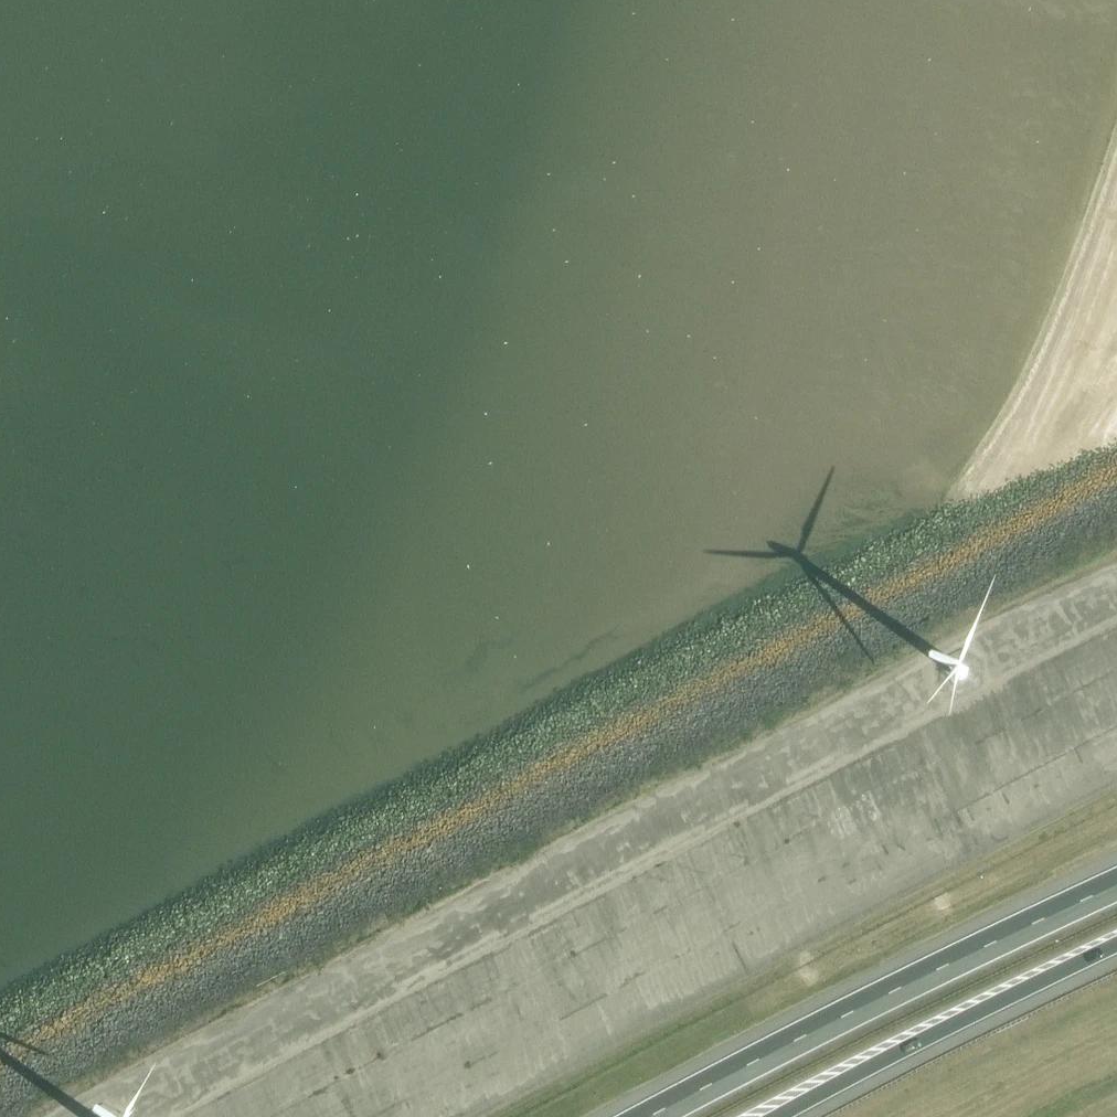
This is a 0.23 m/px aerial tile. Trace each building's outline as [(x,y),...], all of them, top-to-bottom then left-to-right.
[(83,1116),(123,1116),(103,1104),(83,1116)]
